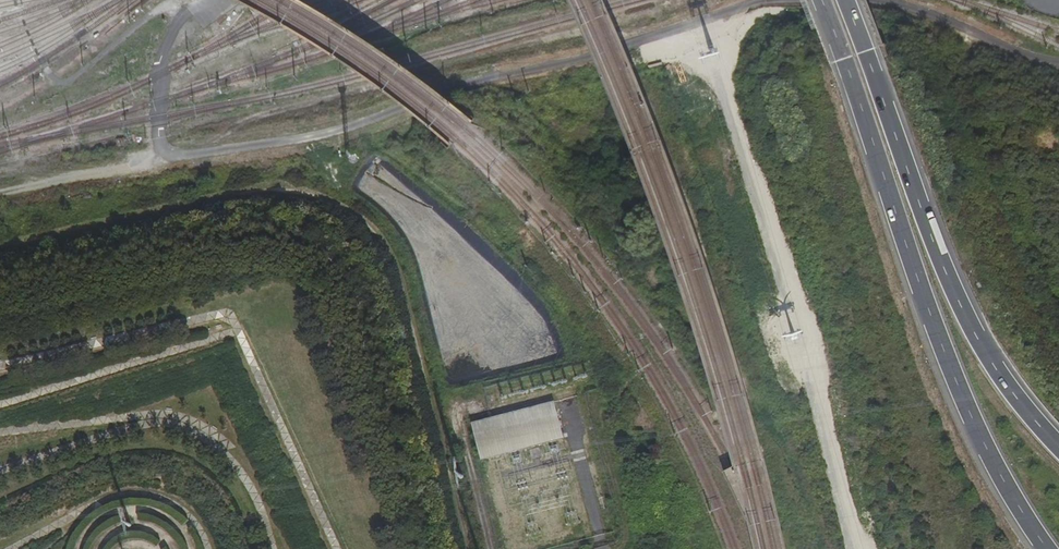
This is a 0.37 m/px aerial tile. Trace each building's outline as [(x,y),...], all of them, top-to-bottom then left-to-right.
[(481,457),(565,437),(557,404),(473,424),(481,457)]
